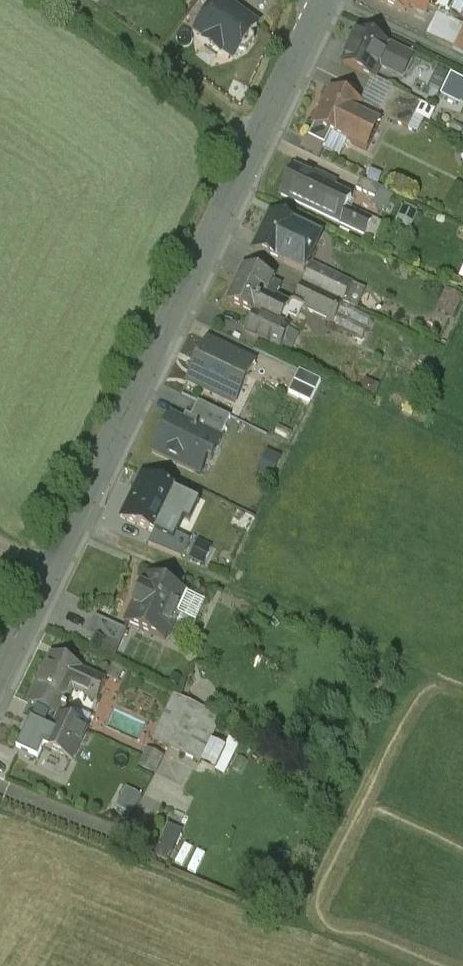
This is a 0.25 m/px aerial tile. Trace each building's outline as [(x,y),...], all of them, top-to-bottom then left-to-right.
[(258,27),(220,0),(197,33),(207,40),(206,42),(208,45),(219,53),(222,54),(224,52),(234,60),(258,27)] [(406,14),(411,2),(438,15),(438,14),(438,15),(450,20),(460,0),(378,0),(406,14)] [(438,15),(427,37),(454,50),(462,32),(462,27),(450,20),(438,15)] [(390,48),(361,34),(346,64),(375,79),(381,67),(395,75),(404,57),(390,50),(390,48)] [(423,103),(394,89),(388,103),(417,117),(423,103)] [(364,106),(333,91),(315,127),(317,128),(310,141),(327,149),(334,136),(368,153),(380,128),(359,117),(364,106)] [(417,117),(388,103),(381,116),(410,130),(417,117)] [(311,176),(295,168),(282,195),(378,242),(385,225),(374,220),(373,222),(348,210),(352,200),(353,199),(335,191),(338,185),(313,173),(311,176)] [(382,189),(362,180),(353,199),(352,200),(370,208),(374,198),(377,200),(382,189)] [(322,239),(272,215),(255,249),(305,273),(322,239)] [(353,285),(313,266),(304,285),(345,304),(353,286),(353,285)] [(275,282),(248,269),(231,304),(258,317),(281,328),(291,307),(269,296),(275,282)] [(345,304),(304,285),(295,305),(335,325),(345,304)] [(353,286),(345,304),(357,309),(365,291),(353,286)] [(458,316),(462,301),(462,294),(446,288),(439,309),(458,316)] [(281,328),(258,317),(248,334),(281,350),(291,332),(281,328)] [(256,364),(209,341),(189,383),(222,399),(228,387),(242,394),(256,364)] [(322,382),(301,372),(290,394),(312,404),(322,382)] [(219,444),(172,421),(157,453),(204,475),(219,444)] [(185,498),(143,477),(123,518),(156,534),(166,539),(169,532),(185,498)] [(156,534),(149,547),(183,560),(191,542),(169,532),(166,539),(156,534)] [(188,594),(150,577),(128,625),(167,642),(188,594)] [(129,631),(98,618),(91,634),(121,648),(129,631)] [(84,670),(53,656),(30,705),(49,714),(46,720),(48,726),(54,729),(45,748),(73,762),(88,732),(61,719),(65,712),(67,714),(69,710),(66,709),(75,691),(99,702),(108,682),(84,671),(84,670)] [(207,711),(176,696),(155,742),(185,756),(201,723),(207,711)] [(201,723),(185,756),(201,763),(217,730),(201,723)] [(162,759),(150,753),(143,767),(155,773),(162,759)] [(171,861),(184,828),(168,822),(155,855),(171,861)]
